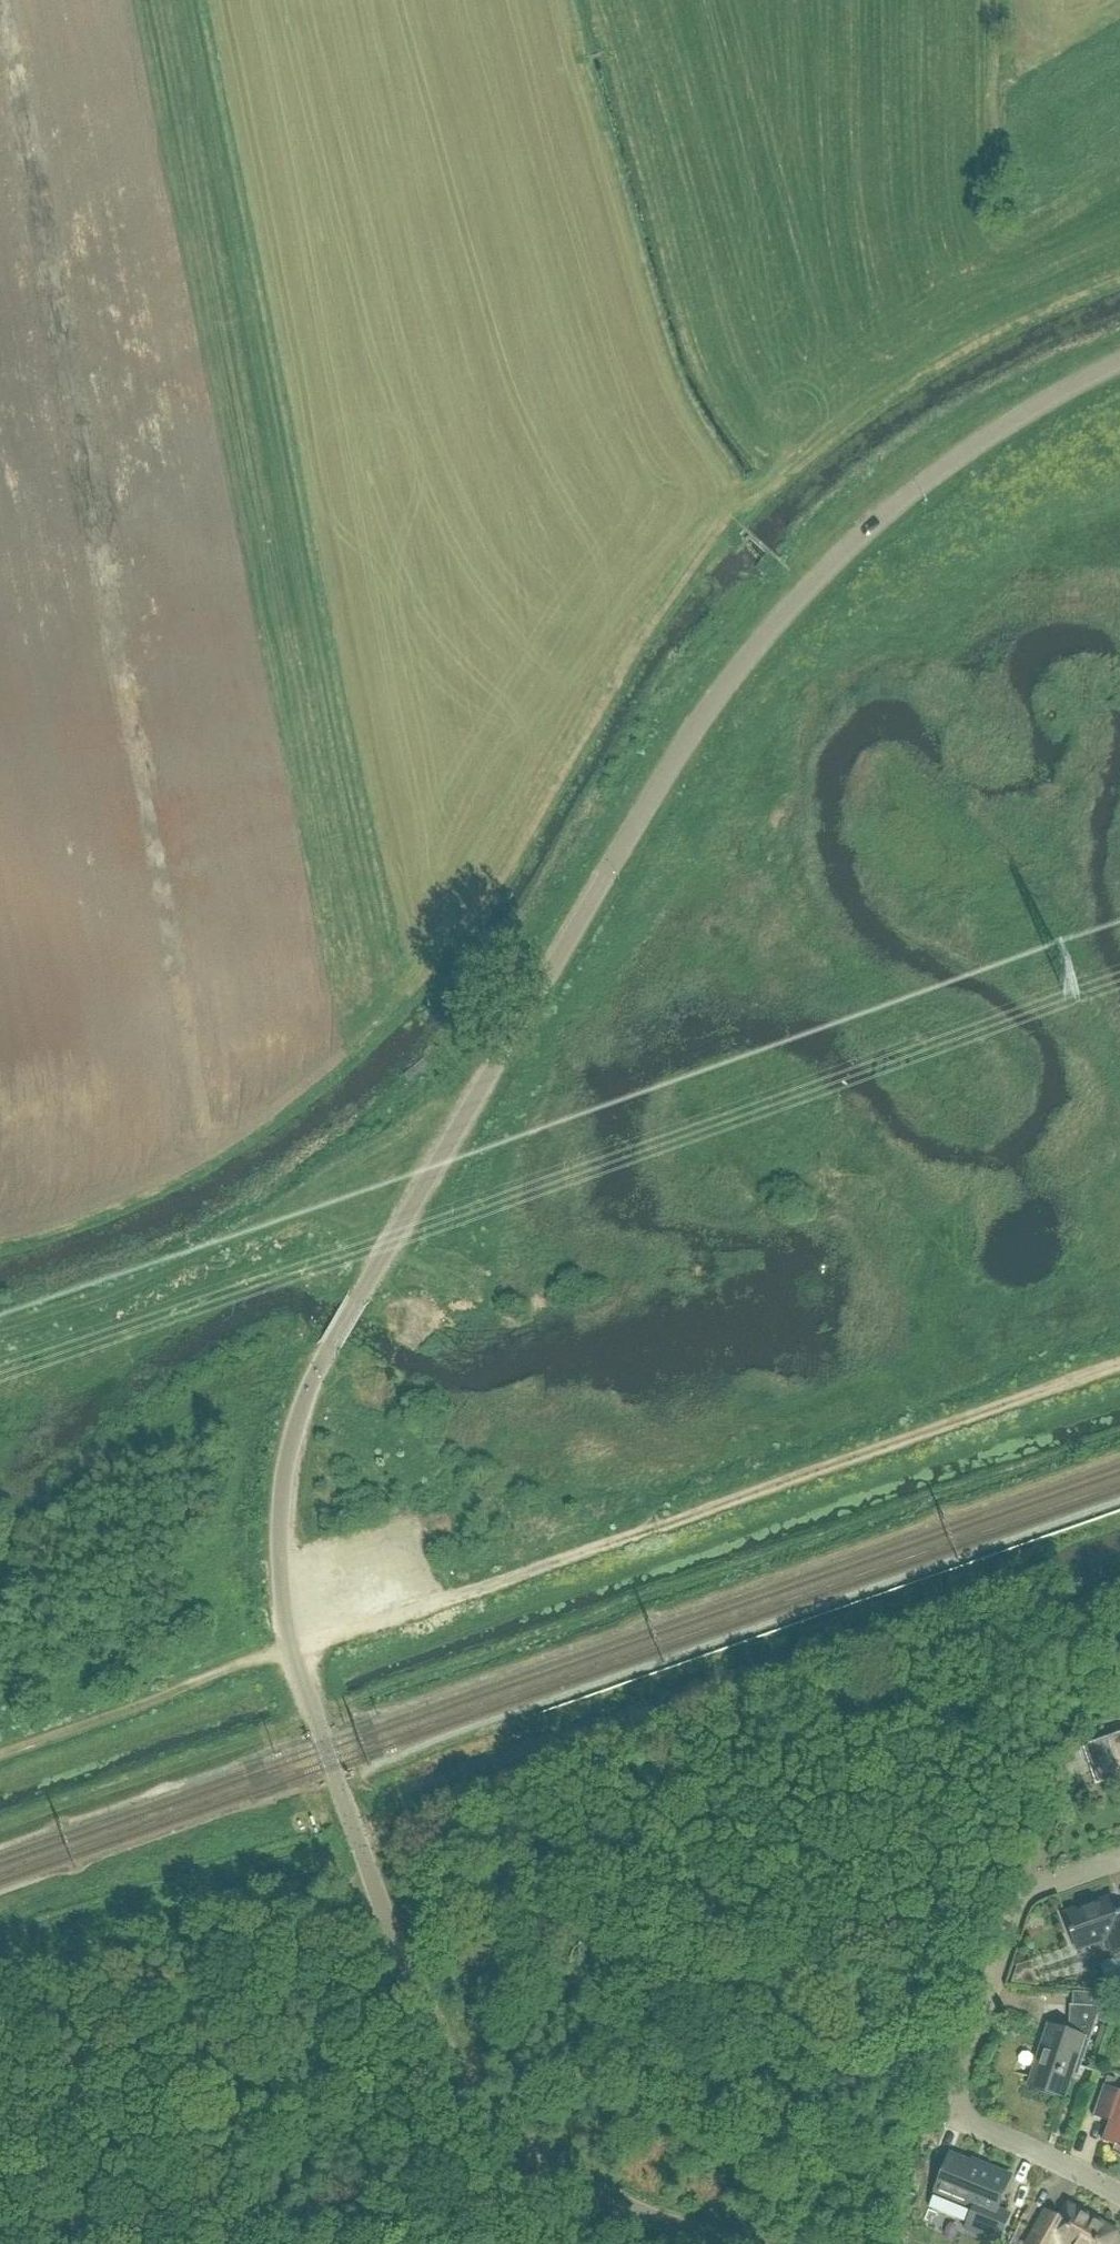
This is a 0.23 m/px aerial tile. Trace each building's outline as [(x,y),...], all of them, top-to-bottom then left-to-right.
[(1086,1747),(1098,1783),(1118,1776),(1118,1778),(1119,1777),(1119,1736),(1086,1747)] [(1119,1917),(1113,1899),(1064,1916),(1076,1952),(1107,1941),(1113,1958),(1115,1957),(1117,1961),(1102,1966),(1111,1993),(1119,1990),(1119,1916),(1119,1917)] [(1101,2008),(1070,2007),(1069,2033),(1054,2028),(1049,2044),(1043,2042),(1028,2086),(1065,2098),(1075,2067),(1093,2073),(1094,2072),(1081,2068),(1101,2008)] [(1104,2086),(1093,2117),(1109,2123),(1103,2143),(1115,2147),(1112,2153),(1119,2157),(1119,2092),(1104,2086)] [(966,2229),(999,2242),(1009,2216),(997,2211),(1010,2178),(973,2162),(971,2165),(951,2157),(936,2194),(974,2209),(966,2229)] [(1028,2243),(1060,2243),(1061,2243),(1111,2243),(1117,2233),(1068,2206),(1060,2220),(1046,2213),(1028,2243)]
